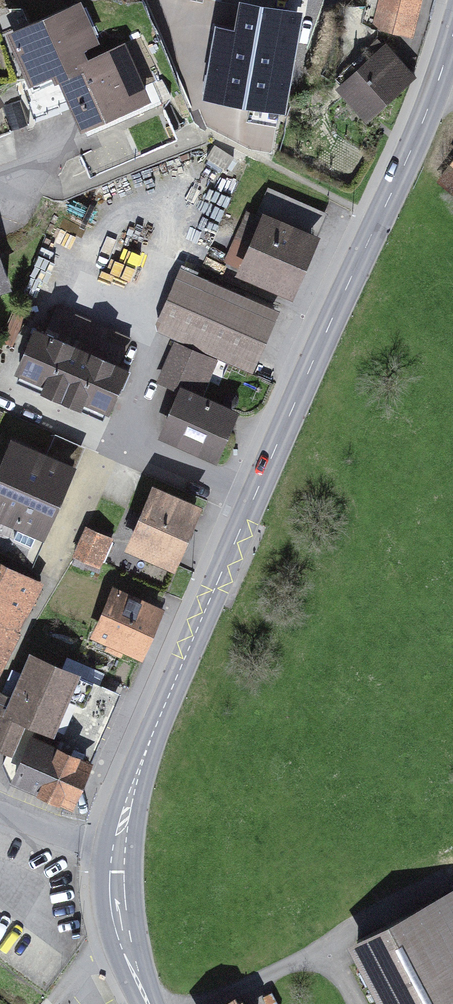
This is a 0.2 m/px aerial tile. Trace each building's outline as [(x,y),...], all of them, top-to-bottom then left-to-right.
[(363,24),(412,36),(421,0),(369,0),(363,24)] [(286,116),(302,14),(239,4),(235,32),(215,29),(203,103),(286,116)] [(80,6),(10,36),(31,85),(59,73),(84,130),(148,102),(124,48),(86,64),(81,51),(96,44),(80,6)] [(385,45),(333,92),(360,122),(412,75),(385,45)] [(442,185),(452,193),(452,169),(442,185)] [(317,228),(267,211),(249,264),(299,280),(317,228)] [(11,285),(0,253),(0,289),(11,285)] [(271,306),(183,270),(162,319),(250,356),(271,306)] [(130,343),(63,314),(55,332),(39,326),(18,375),(113,416),(135,367),(122,361),(130,343)] [(240,408),(183,386),(167,426),(225,449),(240,408)] [(0,473),(0,516),(46,537),(79,465),(17,436),(0,473)] [(203,508),(153,487),(126,553),(175,574),(203,508)] [(112,538),(87,527),(75,555),(100,566),(112,538)] [(41,574),(0,554),(0,658),(41,574)] [(164,610),(113,588),(90,639),(142,661),(164,610)] [(34,648),(0,722),(0,743),(17,751),(29,726),(94,755),(124,689),(34,648)] [(96,764),(36,736),(15,782),(75,809),(96,764)] [(351,944),(381,1003),(452,1003),(452,894),(351,944)]
